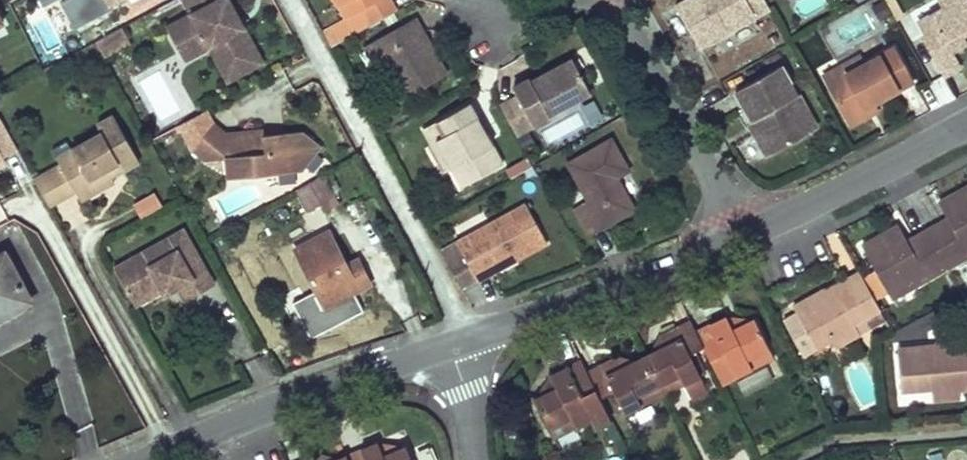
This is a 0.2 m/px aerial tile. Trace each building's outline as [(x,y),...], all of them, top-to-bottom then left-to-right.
[(73,0),(39,0),(47,16),(74,3),(73,0)] [(226,0),(179,0),(188,16),(166,27),(178,51),(200,39),(205,48),(223,83),(260,63),(241,28),(233,33),(228,22),(236,18),(226,0)] [(331,48),(396,11),(390,0),(335,0),(346,19),(323,32),(331,48)] [(764,0),(686,0),(675,6),(699,49),(770,9),(764,0)] [(944,8),(930,17),(938,30),(927,36),(924,38),(946,77),(961,69),(951,52),(966,43),(962,37),(966,34),(966,0),(940,0),(944,8)] [(927,36),(938,30),(930,17),(919,23),(927,36)] [(241,28),(236,18),(228,22),(233,33),(241,28)] [(391,74),(405,99),(448,75),(432,48),(428,51),(419,35),(424,32),(415,18),(373,42),(391,74)] [(103,57),(129,42),(122,28),(95,42),(103,57)] [(428,51),(432,48),(428,40),(424,32),(419,35),(428,51)] [(205,48),(200,39),(178,51),(183,60),(205,48)] [(391,74),(373,42),(364,47),(382,79),(391,74)] [(828,83),(847,119),(873,105),(913,83),(894,48),(864,64),(828,83)] [(611,58),(618,71),(627,66),(620,53),(611,58)] [(824,76),(828,83),(864,64),(860,56),(824,76)] [(590,93),(572,59),(544,74),(546,78),(539,82),(537,78),(530,81),(529,79),(513,88),(514,90),(534,126),(549,117),(548,115),(590,93)] [(817,129),(781,66),(736,91),(752,120),(752,121),(757,119),(763,130),(756,135),(768,156),(817,129)] [(546,78),(544,74),(537,78),(539,82),(546,78)] [(436,122),(444,136),(436,140),(452,168),(463,187),(503,165),(469,104),(436,122)] [(873,105),(847,119),(851,127),(878,112),(873,105)] [(90,183),(95,192),(114,182),(112,177),(107,169),(118,163),(122,171),(139,161),(114,116),(97,125),(101,133),(71,150),(75,157),(61,165),(34,180),(45,198),(49,206),(76,191),(90,183)] [(752,120),(749,122),(756,135),(763,130),(757,119),(752,121),(752,120)] [(436,122),(423,129),(447,171),(452,168),(436,140),(444,136),(436,122)] [(193,150),(205,160),(226,157),(229,179),(301,171),(321,147),(301,131),(280,133),(275,139),(269,139),(269,134),(264,135),(264,130),(225,135),(213,125),(193,150)] [(629,171),(611,139),(567,164),(588,200),(575,208),(590,235),(620,218),(635,210),(617,178),(629,171)] [(57,158),(61,165),(75,157),(71,150),(57,158)] [(122,171),(118,163),(107,169),(112,177),(122,171)] [(339,203),(323,175),(296,191),(307,211),(321,203),(325,211),(339,203)] [(95,192),(90,183),(76,191),(81,200),(95,192)] [(949,267),(966,257),(966,188),(939,203),(948,219),(952,226),(946,229),(942,222),(928,230),(949,267)] [(139,217),(163,207),(156,192),(132,202),(139,217)] [(526,205),(457,242),(463,252),(447,261),(461,288),(477,279),(478,281),(493,273),(490,268),(516,254),(519,259),(548,244),(526,205)] [(942,222),(946,229),(952,226),(948,219),(942,222)] [(949,267),(928,230),(914,238),(917,245),(912,248),(908,242),(899,225),(862,246),(876,270),(888,293),(889,295),(917,279),(920,283),(949,267)] [(214,286),(183,231),(114,269),(131,300),(159,284),(158,282),(171,275),(178,288),(186,302),(214,286)] [(351,275),(346,266),(329,232),(295,250),(325,307),(370,284),(362,269),(351,275)] [(912,248),(917,245),(914,238),(908,242),(912,248)] [(447,261),(463,252),(457,242),(441,251),(447,261)] [(0,256),(0,318),(11,312),(31,301),(5,253),(0,256)] [(519,259),(516,254),(490,268),(493,273),(506,266),(519,259)] [(351,275),(362,269),(358,260),(346,266),(351,275)] [(888,293),(876,270),(862,277),(875,300),(888,293)] [(862,276),(859,271),(825,289),(829,295),(862,276)] [(165,295),(178,288),(171,275),(158,282),(159,284),(131,300),(135,307),(163,292),(165,295)] [(862,277),(862,276),(829,295),(825,289),(793,307),(796,313),(783,320),(803,355),(830,340),(834,348),(859,334),(854,324),(880,309),(875,300),(862,277)] [(920,283),(917,279),(889,295),(892,299),(920,283)] [(859,334),(886,319),(880,309),(854,324),(859,334)] [(725,354),(736,376),(774,358),(754,318),(733,329),(726,316),(696,331),(704,347),(710,361),(725,354)] [(733,329),(754,318),(726,316),(733,329)] [(662,394),(684,383),(693,401),(709,393),(690,354),(704,347),(696,331),(691,320),(660,335),(665,346),(650,353),(643,356),(662,394)] [(665,346),(660,335),(650,353),(665,346)] [(935,344),(936,350),(898,353),(901,391),(918,389),(917,377),(930,375),(931,388),(933,400),(960,398),(960,389),(966,388),(966,341),(935,344)] [(936,350),(935,344),(897,347),(898,353),(936,350)] [(613,391),(624,413),(662,394),(643,356),(622,367),(616,357),(586,372),(600,398),(613,391)] [(554,438),(591,420),(595,428),(610,420),(600,398),(586,372),(580,360),(550,375),(556,388),(541,395),(535,398),(554,438)] [(541,395),(556,388),(550,375),(541,395)] [(931,388),(930,375),(917,377),(918,389),(931,388)] [(349,459),(412,459),(406,446),(384,456),(378,442),(347,455),(349,459)]
